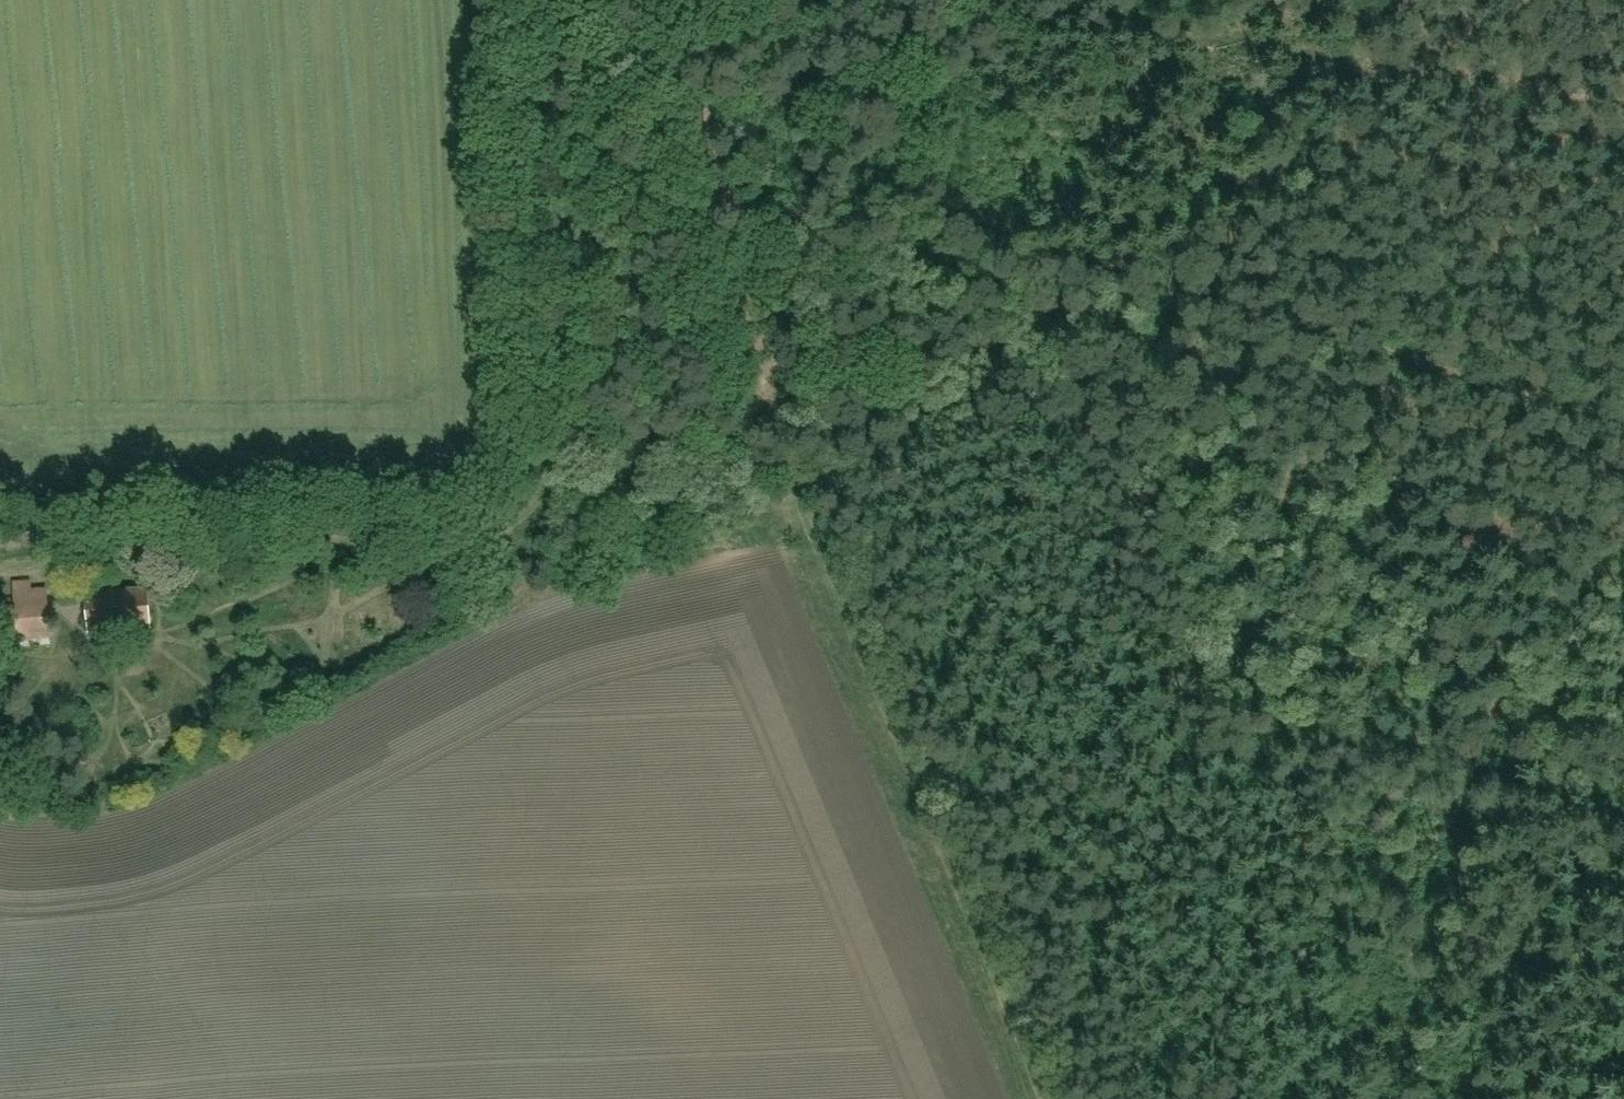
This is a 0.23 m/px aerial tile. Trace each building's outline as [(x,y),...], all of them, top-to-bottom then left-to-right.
[(88,596),(89,640),(153,637),(151,594),(88,596)] [(19,595),(20,654),(55,653),(54,595),(19,595)]
